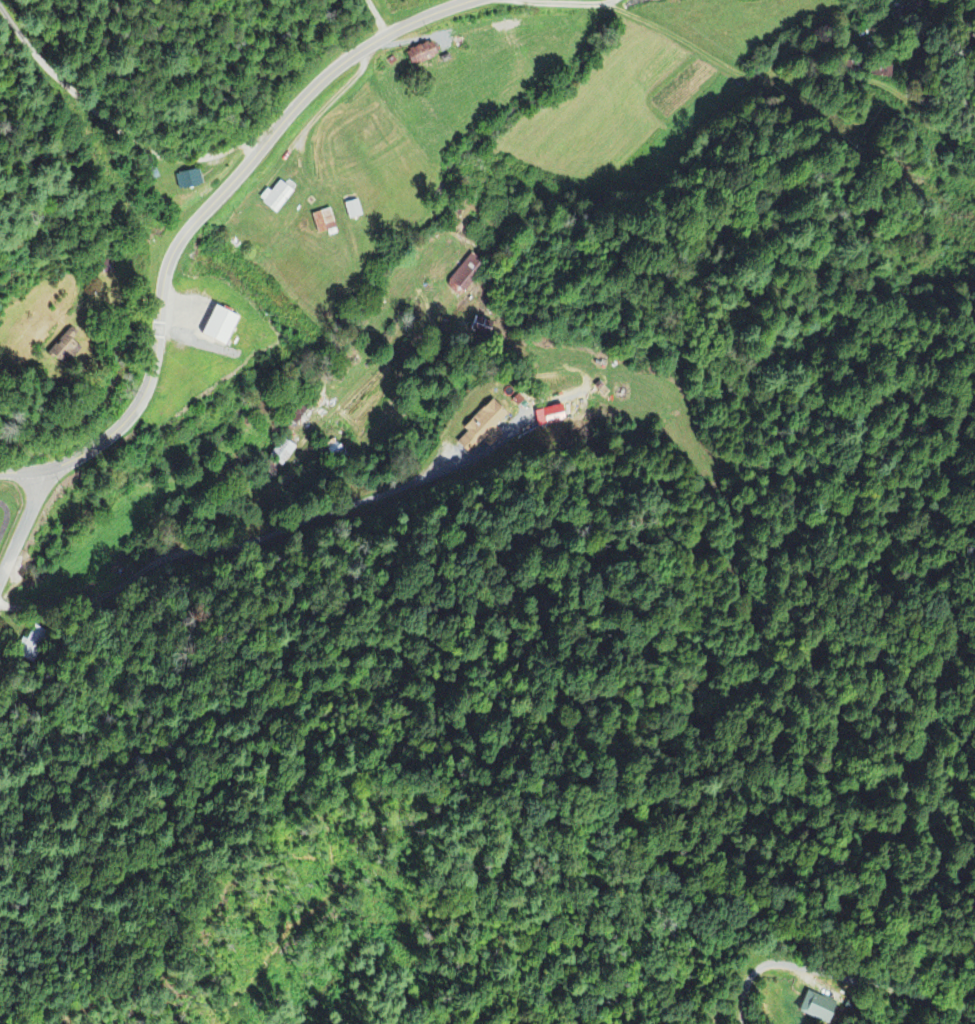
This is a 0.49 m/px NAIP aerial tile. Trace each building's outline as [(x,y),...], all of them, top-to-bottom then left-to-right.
[(176,177),(180,193),(205,187),(201,171),(176,177)] [(279,216),(297,194),(283,182),(274,194),(270,191),(262,202),(279,216)] [(347,205),(351,222),(365,218),(361,202),(347,205)] [(320,236),(338,231),(332,210),(314,216),(320,236)] [(467,295),(485,267),(469,257),(448,289),(455,294),(458,289),(467,295)] [(230,348),(242,318),(218,308),(205,338),(230,348)] [(84,346),(69,332),(49,355),(63,368),(84,346)] [(512,417),(496,401),(465,430),(469,435),(460,444),(472,457),(485,444),(491,451),(504,439),(497,431),(512,417)] [(537,414),(541,430),(567,423),(562,407),(537,414)] [(809,992),(797,1014),(818,1023),(827,1023),(836,1006),(809,992)]
